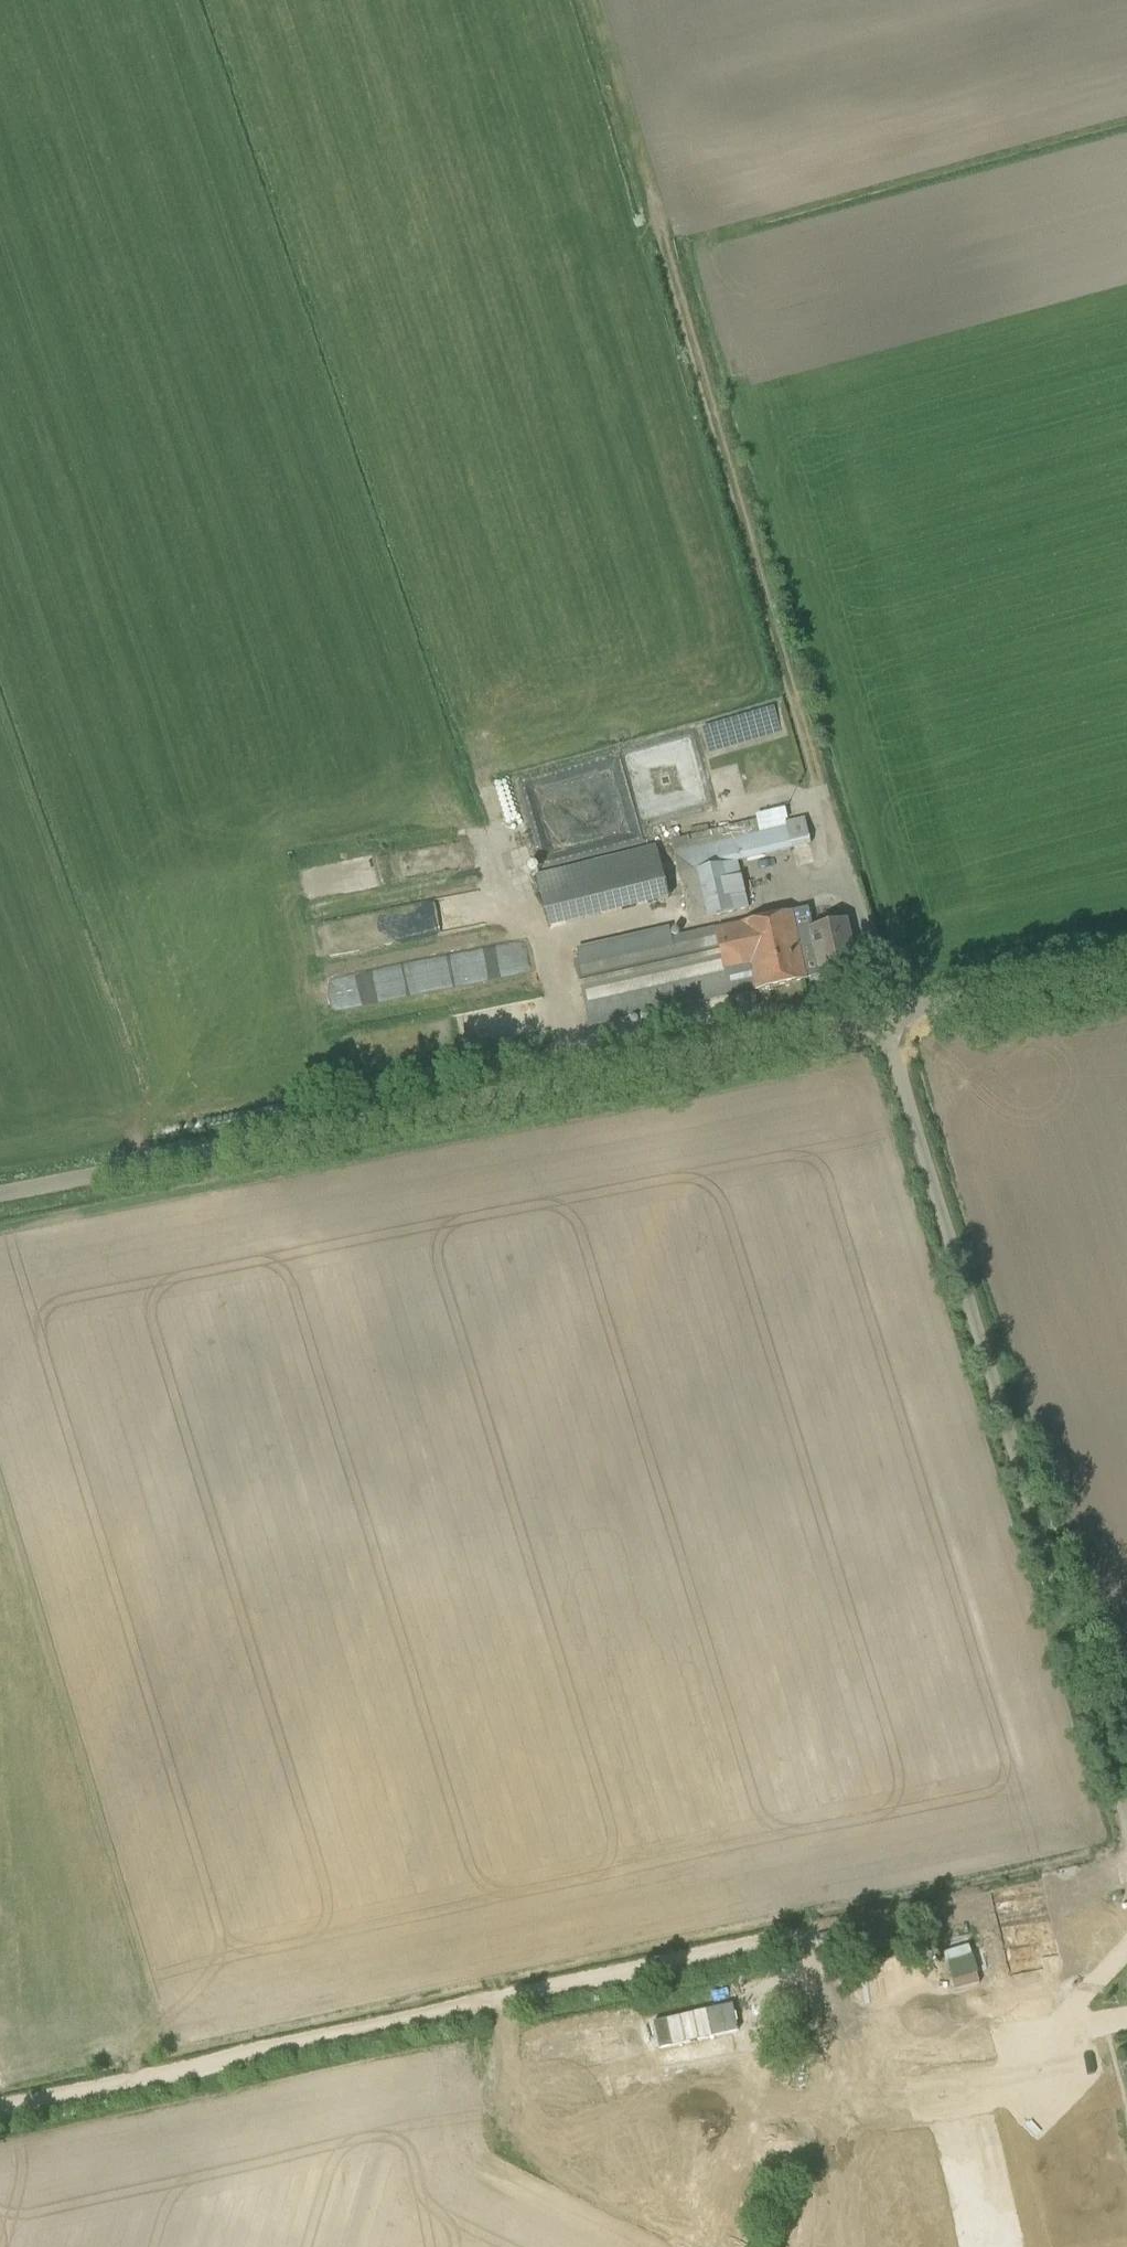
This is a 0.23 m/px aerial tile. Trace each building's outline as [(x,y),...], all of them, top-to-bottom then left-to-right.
[(757,820),(670,841),(679,876),(792,849),(787,825),(760,832),(757,820)] [(548,928),(668,898),(654,845),(535,875),(548,928)] [(745,894),(685,908),(689,923),(748,910),(745,894)] [(797,932),(793,912),(715,929),(672,938),(669,928),(576,949),(578,960),(573,961),(588,1029),(808,980),(804,962),(817,959),(820,970),(855,962),(845,920),(811,928),(811,929),(797,932)] [(484,981),(519,975),(513,943),(478,949),(484,981)] [(1048,1933),(1046,1933),(1037,1895),(1002,1903),(1015,1959),(1014,1959),(1017,1972),(1037,1967),(1035,1956),(1053,1952),(1048,1933)] [(959,1920),(939,1924),(944,1951),(964,1947),(959,1920)] [(968,2170),(975,2201),(963,2203),(972,2246),(1001,2246),(1000,2243),(1007,2241),(998,2198),(1003,2197),(988,2121),(942,2130),(951,2174),(968,2170)]
